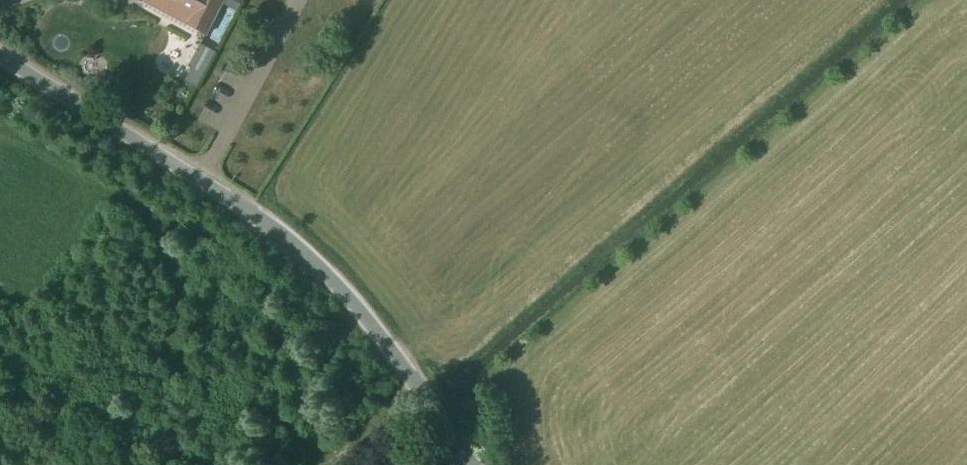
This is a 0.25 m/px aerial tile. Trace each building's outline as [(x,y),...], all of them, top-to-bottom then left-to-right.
[(192,13),(185,26),(206,37),(225,1),(222,0),(166,0),(192,13)] [(189,50),(182,61),(197,71),(204,60),(189,50)]
